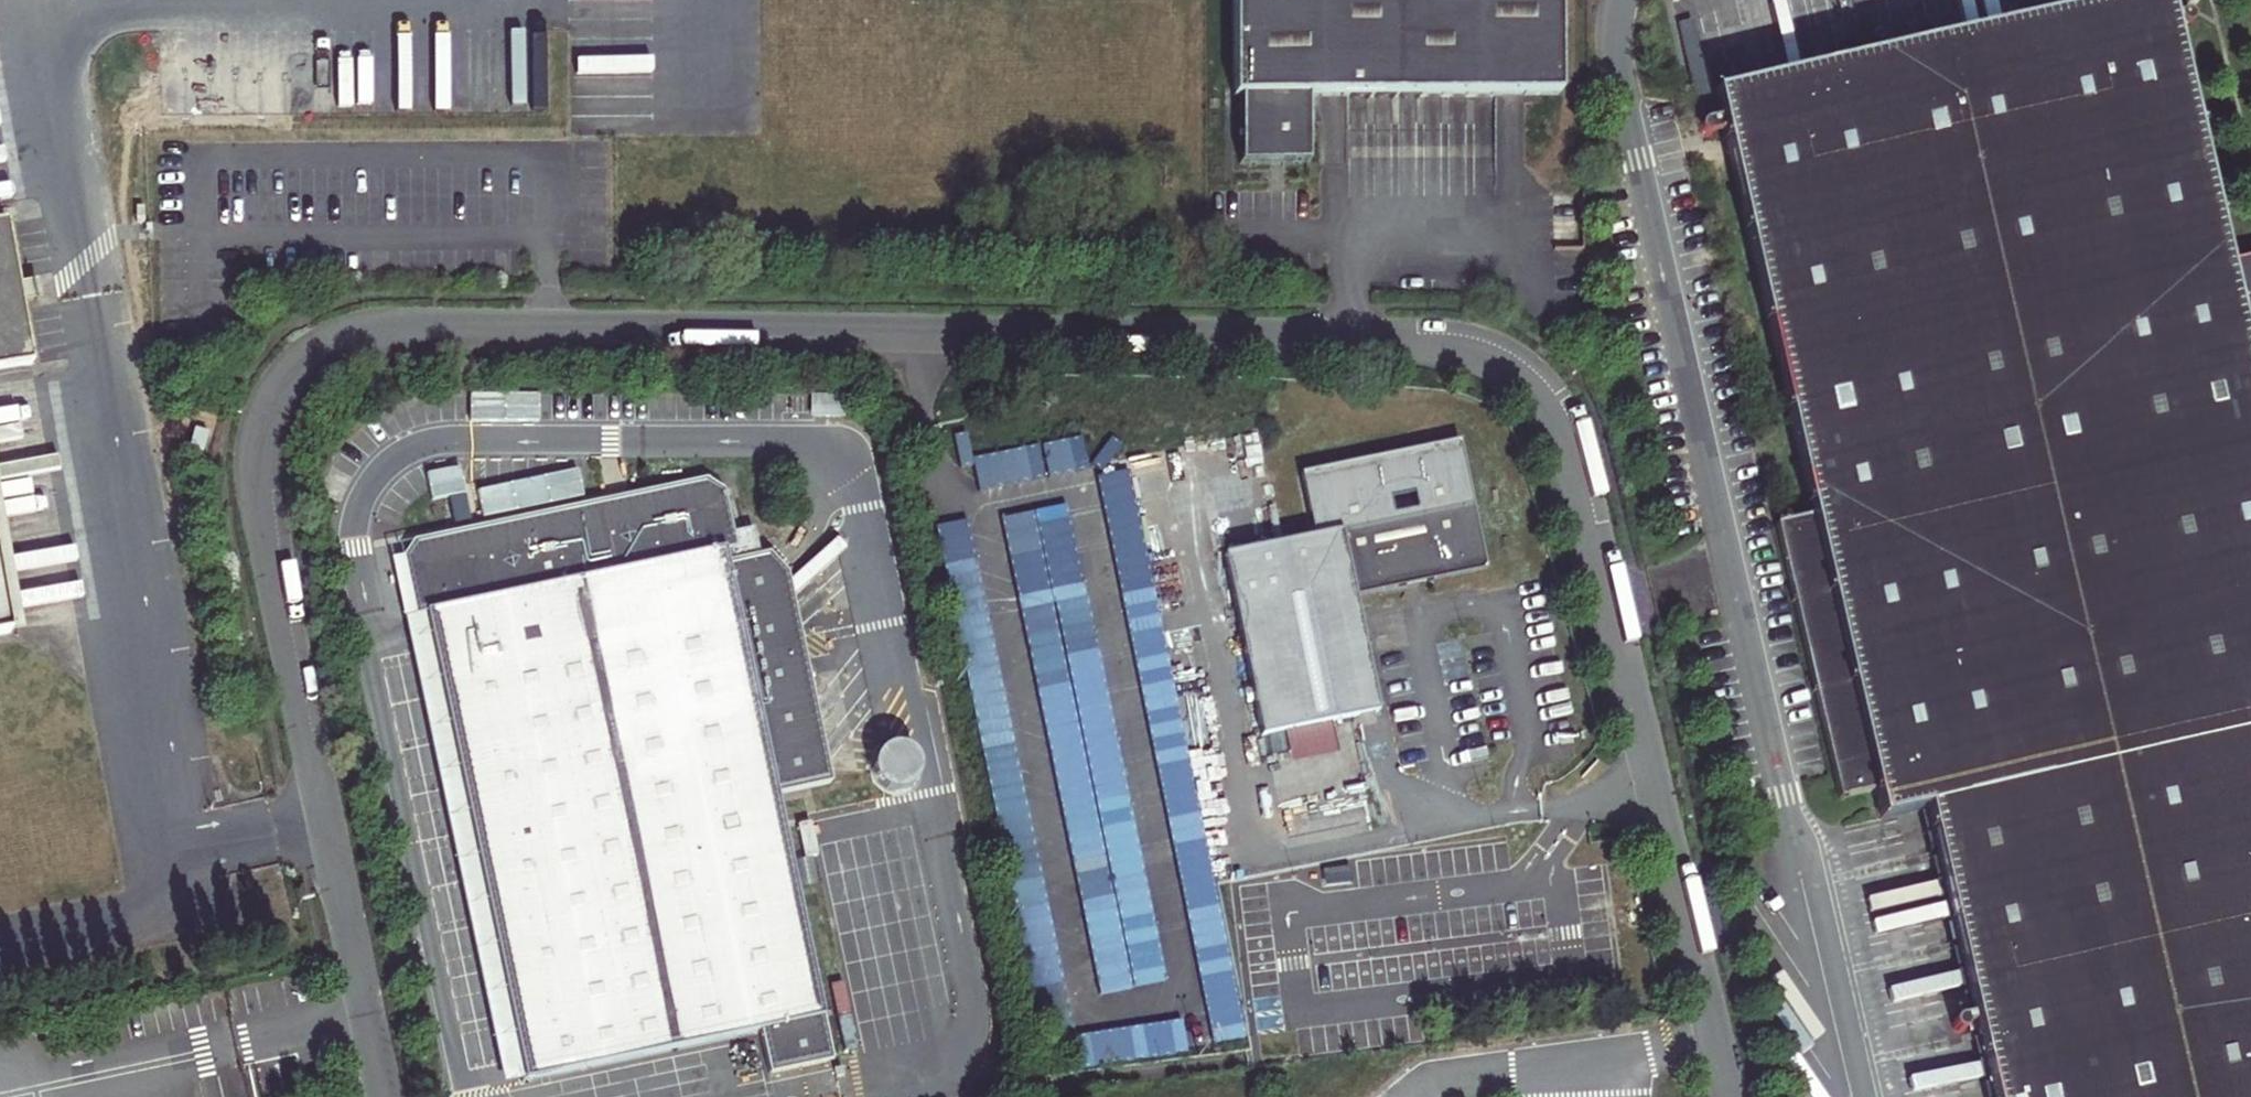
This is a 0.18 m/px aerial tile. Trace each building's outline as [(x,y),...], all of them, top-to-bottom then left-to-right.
[(1231,178),(1301,179),(1302,112),(1540,118),(1542,0),(1228,0),(1226,110),(1232,110),(1231,178)] [(1701,93),(1799,518),(1763,526),(1825,799),(1861,793),(1868,821),(1912,811),(1978,1096),(2250,1096),(2250,408),(2158,0),(2113,0),(1701,93)] [(19,378),(0,276),(0,382),(19,378)] [(1057,558),(1271,509),(1256,435),(975,493),(982,529),(1015,525),(1021,540),(1050,534),(1057,558)] [(1225,559),(1263,739),(1382,715),(1356,593),(1486,564),(1461,447),(1304,483),(1317,540),(1225,559)] [(415,621),(511,1090),(746,1040),(756,1086),(821,1072),(764,805),(821,792),(776,582),(760,562),(715,572),(714,559),(726,556),(712,499),(694,488),(401,550),(391,567),(404,624),(415,621)]
